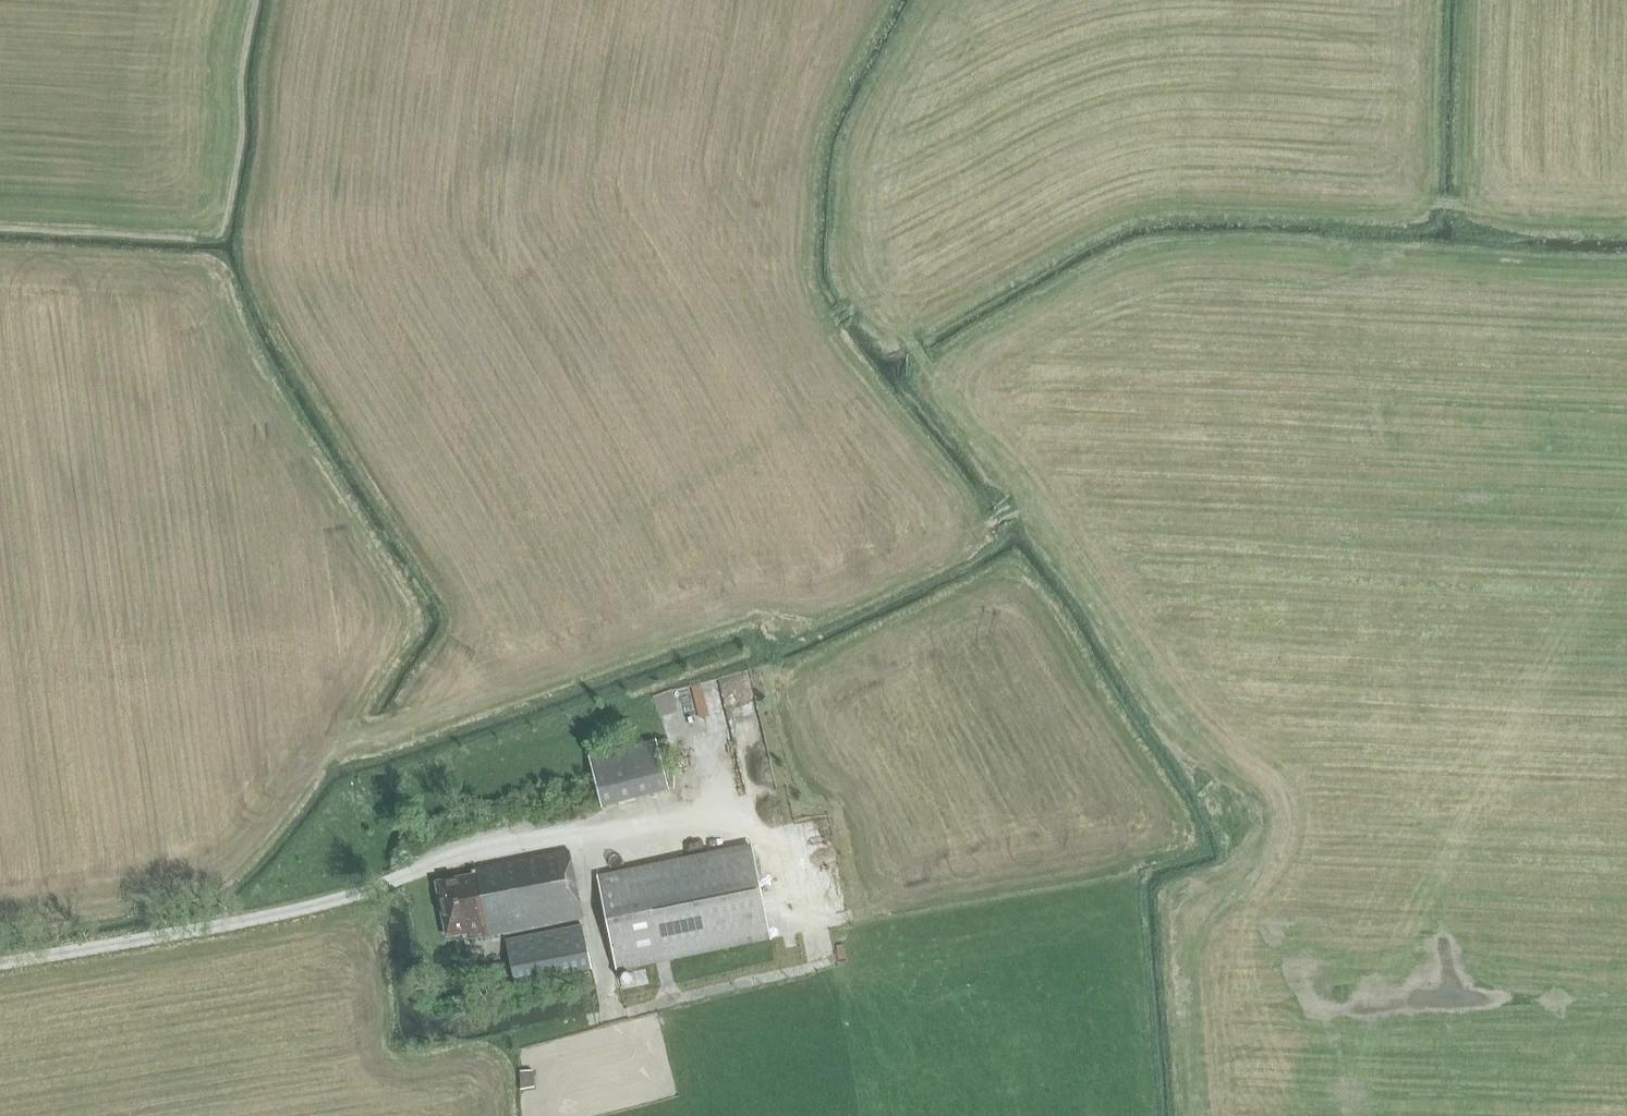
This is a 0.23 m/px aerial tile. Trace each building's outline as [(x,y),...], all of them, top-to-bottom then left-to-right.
[(707,684),(694,687),(702,718),(715,715),(707,684)] [(601,810),(668,792),(654,740),(587,758),(601,810)] [(750,846),(596,877),(616,973),(770,942),(750,846)] [(465,941),(581,919),(568,852),(474,870),(475,878),(438,885),(448,936),(463,933),(465,941)] [(582,926),(504,941),(512,985),(590,970),(582,926)]
